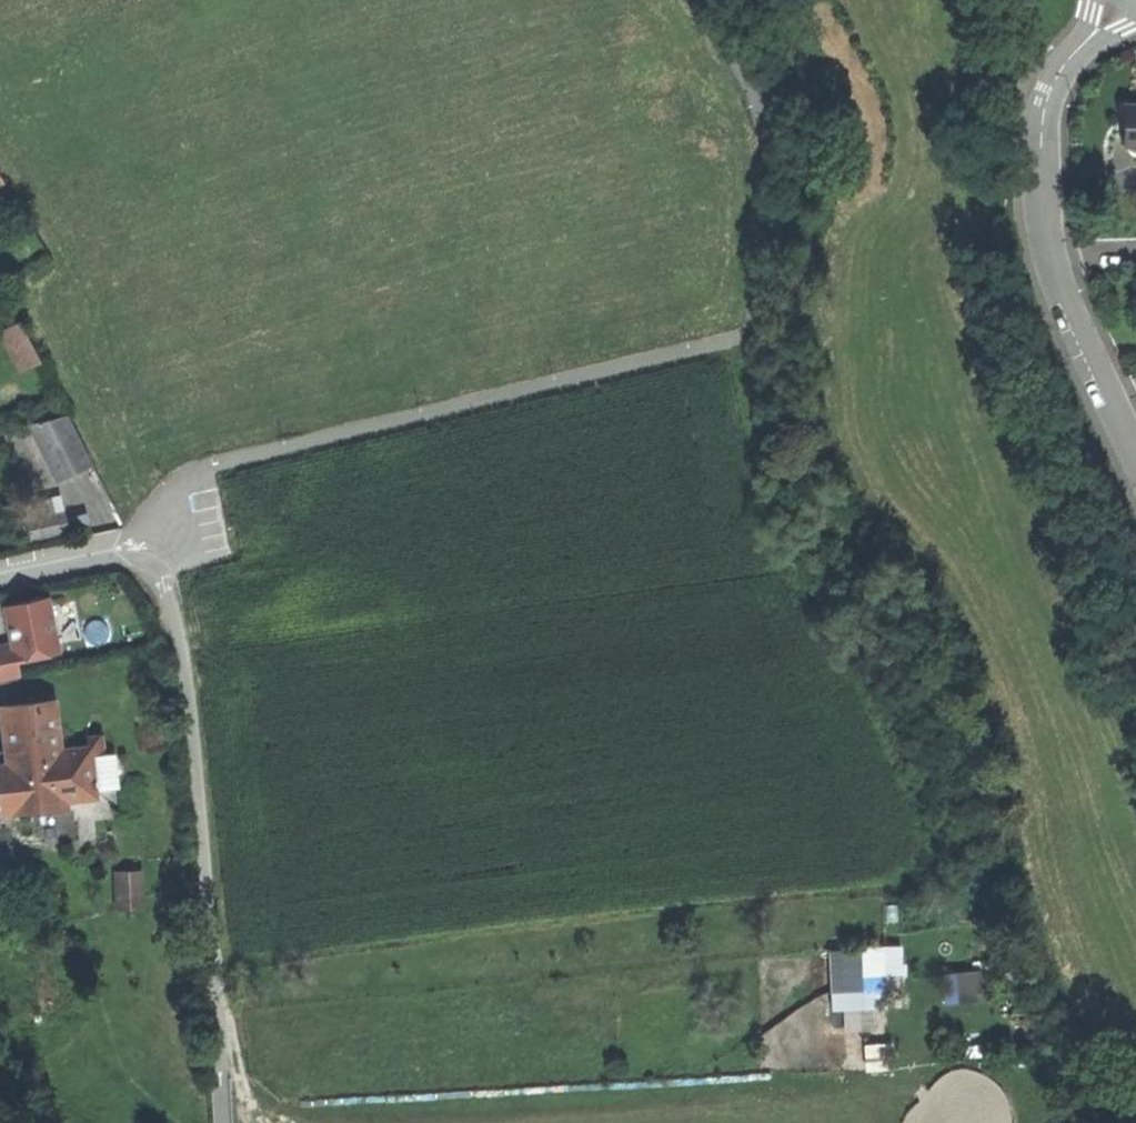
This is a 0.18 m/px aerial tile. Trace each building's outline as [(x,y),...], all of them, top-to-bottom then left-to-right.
[(1123,147),(1135,147),(1135,108),(1123,109),(1123,147)] [(1135,161),(1135,147),(1123,147),(1123,155),(1128,161),(1135,161)] [(2,333),(21,373),(41,363),(22,323),(2,333)] [(33,428),(61,484),(96,467),(71,417),(33,428)] [(15,647),(0,650),(0,687),(23,683),(20,664),(62,656),(52,601),(29,605),(8,609),(15,647)] [(0,705),(0,724),(5,762),(0,763),(0,805),(1,815),(69,808),(69,803),(99,798),(90,746),(64,748),(58,698),(0,705)] [(122,878),(123,911),(141,910),(139,878),(122,878)] [(901,948),(829,953),(833,1014),(889,1010),(888,983),(904,982),(901,948)] [(946,971),(948,998),(969,996),(967,969),(946,971)]
